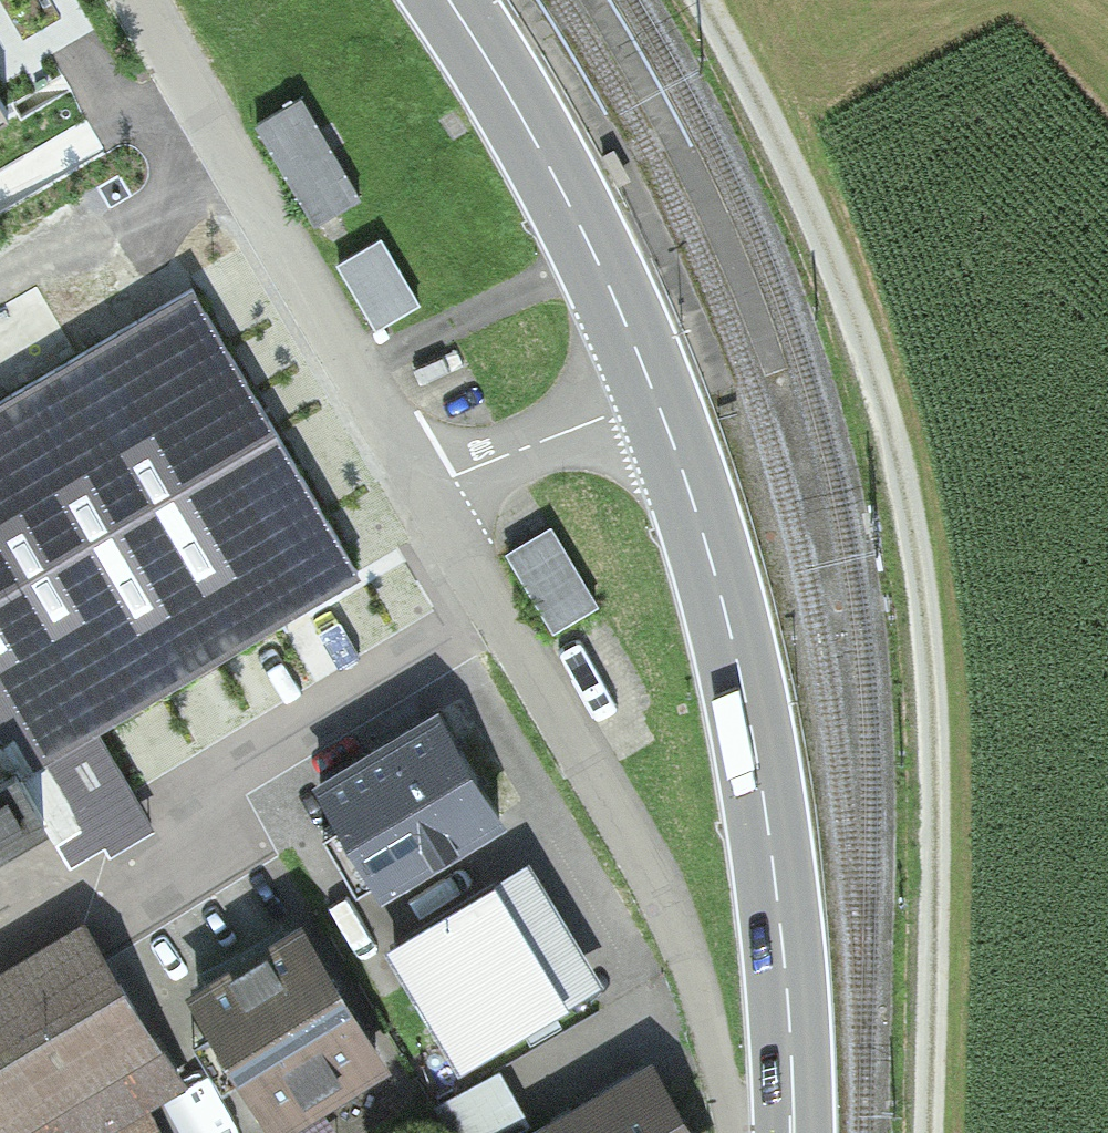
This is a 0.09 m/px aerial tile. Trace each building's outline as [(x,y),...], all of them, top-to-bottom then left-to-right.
[(316,224),(360,197),(300,97),(256,123),(316,224)] [(9,115),(0,100),(0,120),(9,115)] [(418,301),(380,237),(338,262),(376,326),(418,301)] [(0,396),(0,840),(42,817),(65,803),(35,754),(89,722),(344,577),(363,566),(200,282),(0,396)] [(550,526),(508,551),(553,628),(596,603),(550,526)] [(331,773),(398,890),(529,815),(463,698),(331,773)] [(155,831),(89,722),(35,754),(65,803),(42,817),(72,868),(103,849),(109,859),(155,831)] [(519,847),(407,910),(479,1038),(596,974),(519,847)] [(197,1082),(99,912),(0,968),(0,1132),(107,1132),(197,1082)] [(325,920),(200,992),(277,1126),(402,1055),(325,920)] [(651,1049),(503,1132),(700,1132),(651,1049)]
